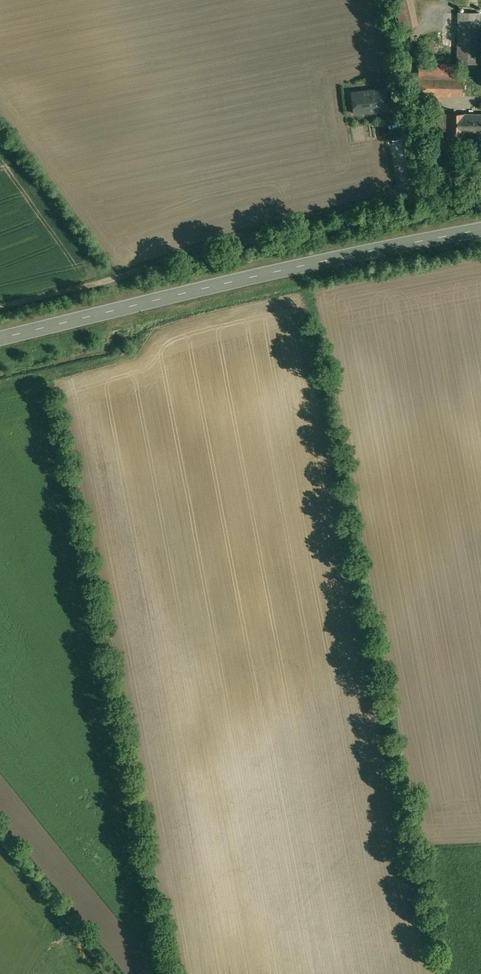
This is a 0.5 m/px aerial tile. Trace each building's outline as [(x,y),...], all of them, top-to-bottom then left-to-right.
[(404,1),(401,2),(403,10),(416,7),(414,0),(403,0),(404,1)] [(480,13),(459,13),(458,64),(462,64),(479,64),(480,64),(480,13)] [(479,64),(462,64),(462,78),(462,97),(479,97),(479,64)] [(435,78),(419,77),(419,96),(435,96),(435,78)] [(443,78),(435,78),(435,96),(462,97),(462,78),(443,78)] [(385,89),(352,92),(354,113),(387,110),(385,89)] [(447,108),(436,108),(436,146),(447,146),(447,113),(447,108)] [(465,114),(447,113),(447,146),(464,147),(464,134),(465,114)] [(465,114),(464,134),(480,134),(480,114),(465,114)]
